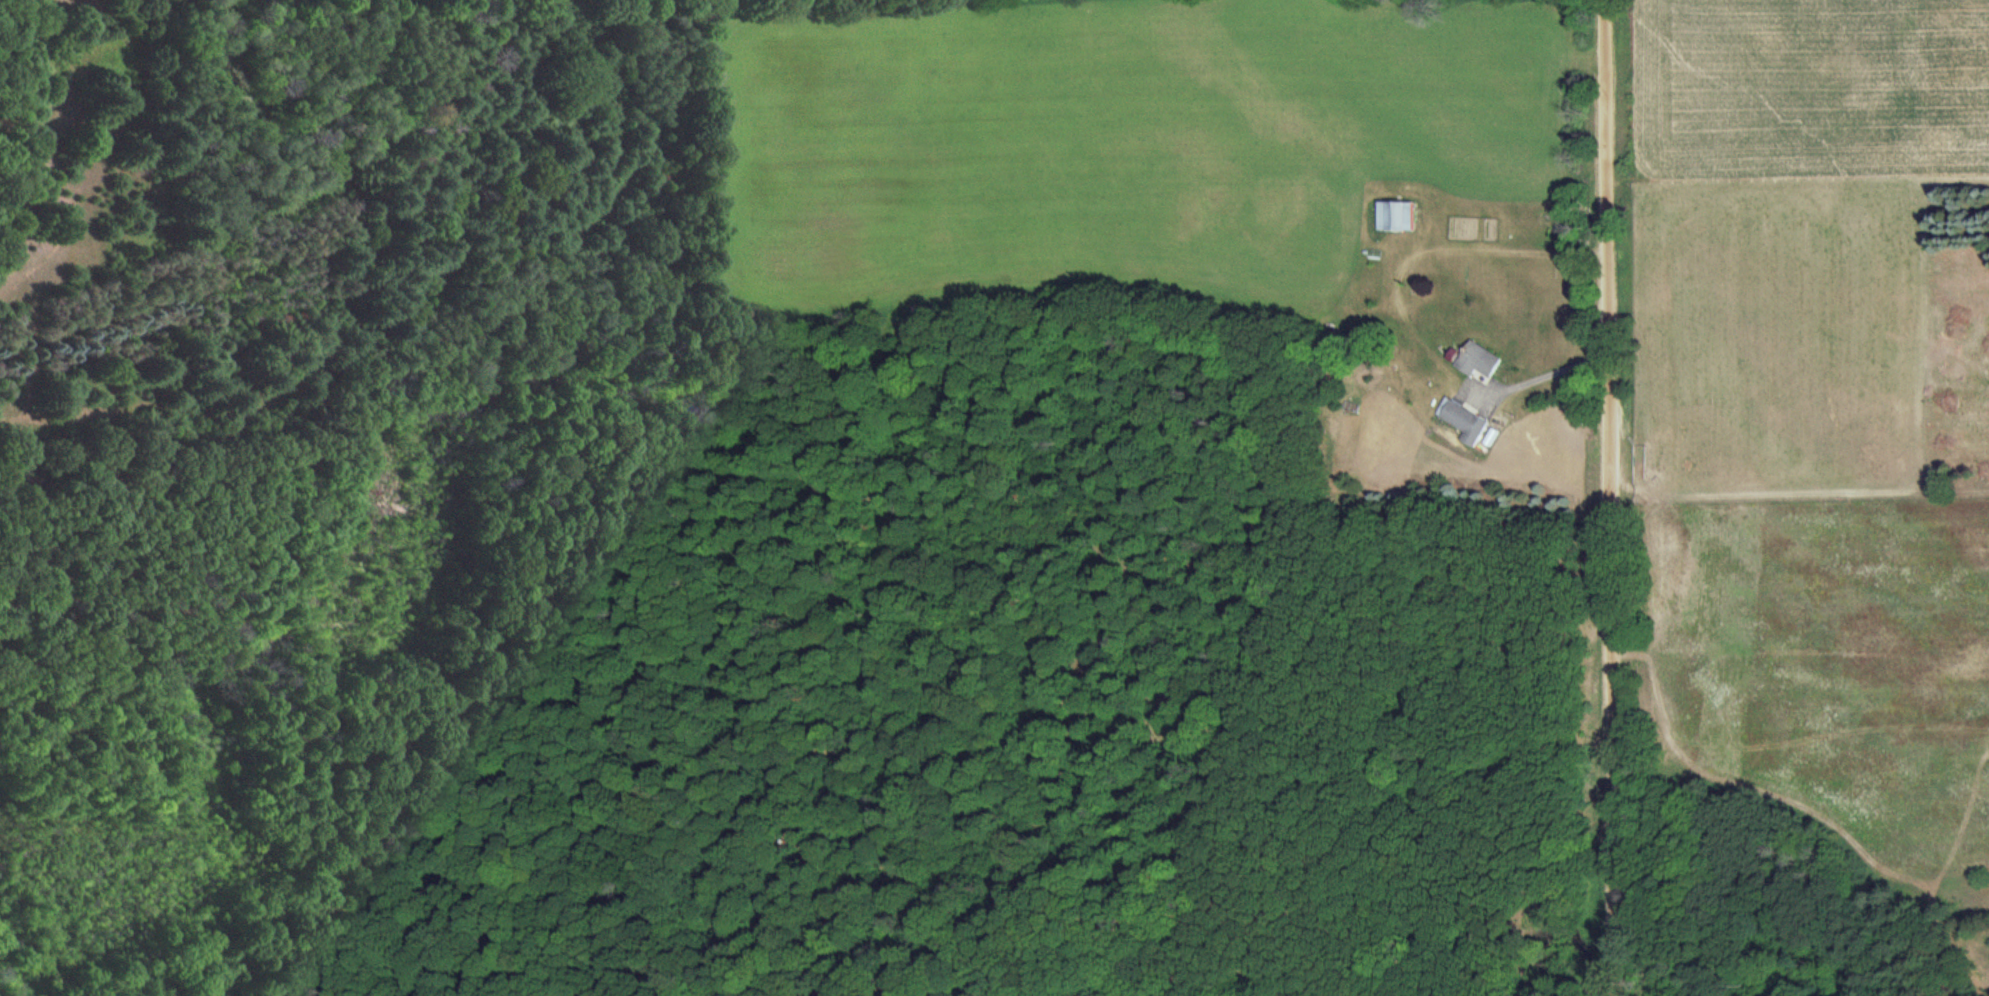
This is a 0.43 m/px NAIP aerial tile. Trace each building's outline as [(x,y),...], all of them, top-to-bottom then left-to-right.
[(1377,232),(1413,232),(1413,202),(1377,202),(1377,232)] [(1453,367),(1471,378),(1474,372),(1489,380),(1501,360),(1469,341),(1453,367)] [(1438,419),(1462,432),(1457,442),(1472,450),(1487,422),(1448,401),(1438,419)]
